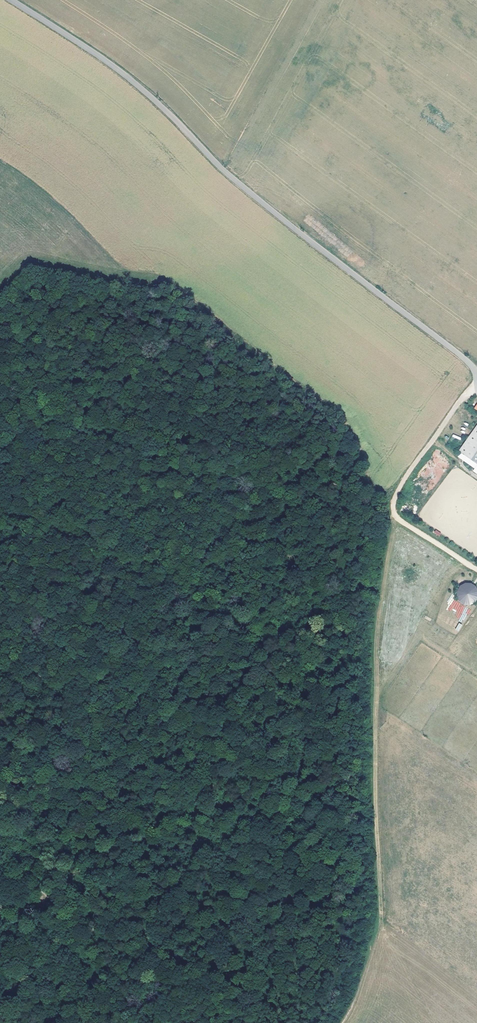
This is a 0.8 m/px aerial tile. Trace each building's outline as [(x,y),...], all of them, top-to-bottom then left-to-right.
[(474,462),(476,457),(476,425),(458,451),(474,462)] [(457,584),(458,604),(476,604),(476,583),(457,584)] [(454,617),(462,621),(469,608),(453,600),(448,610),(456,613),(454,617)]
